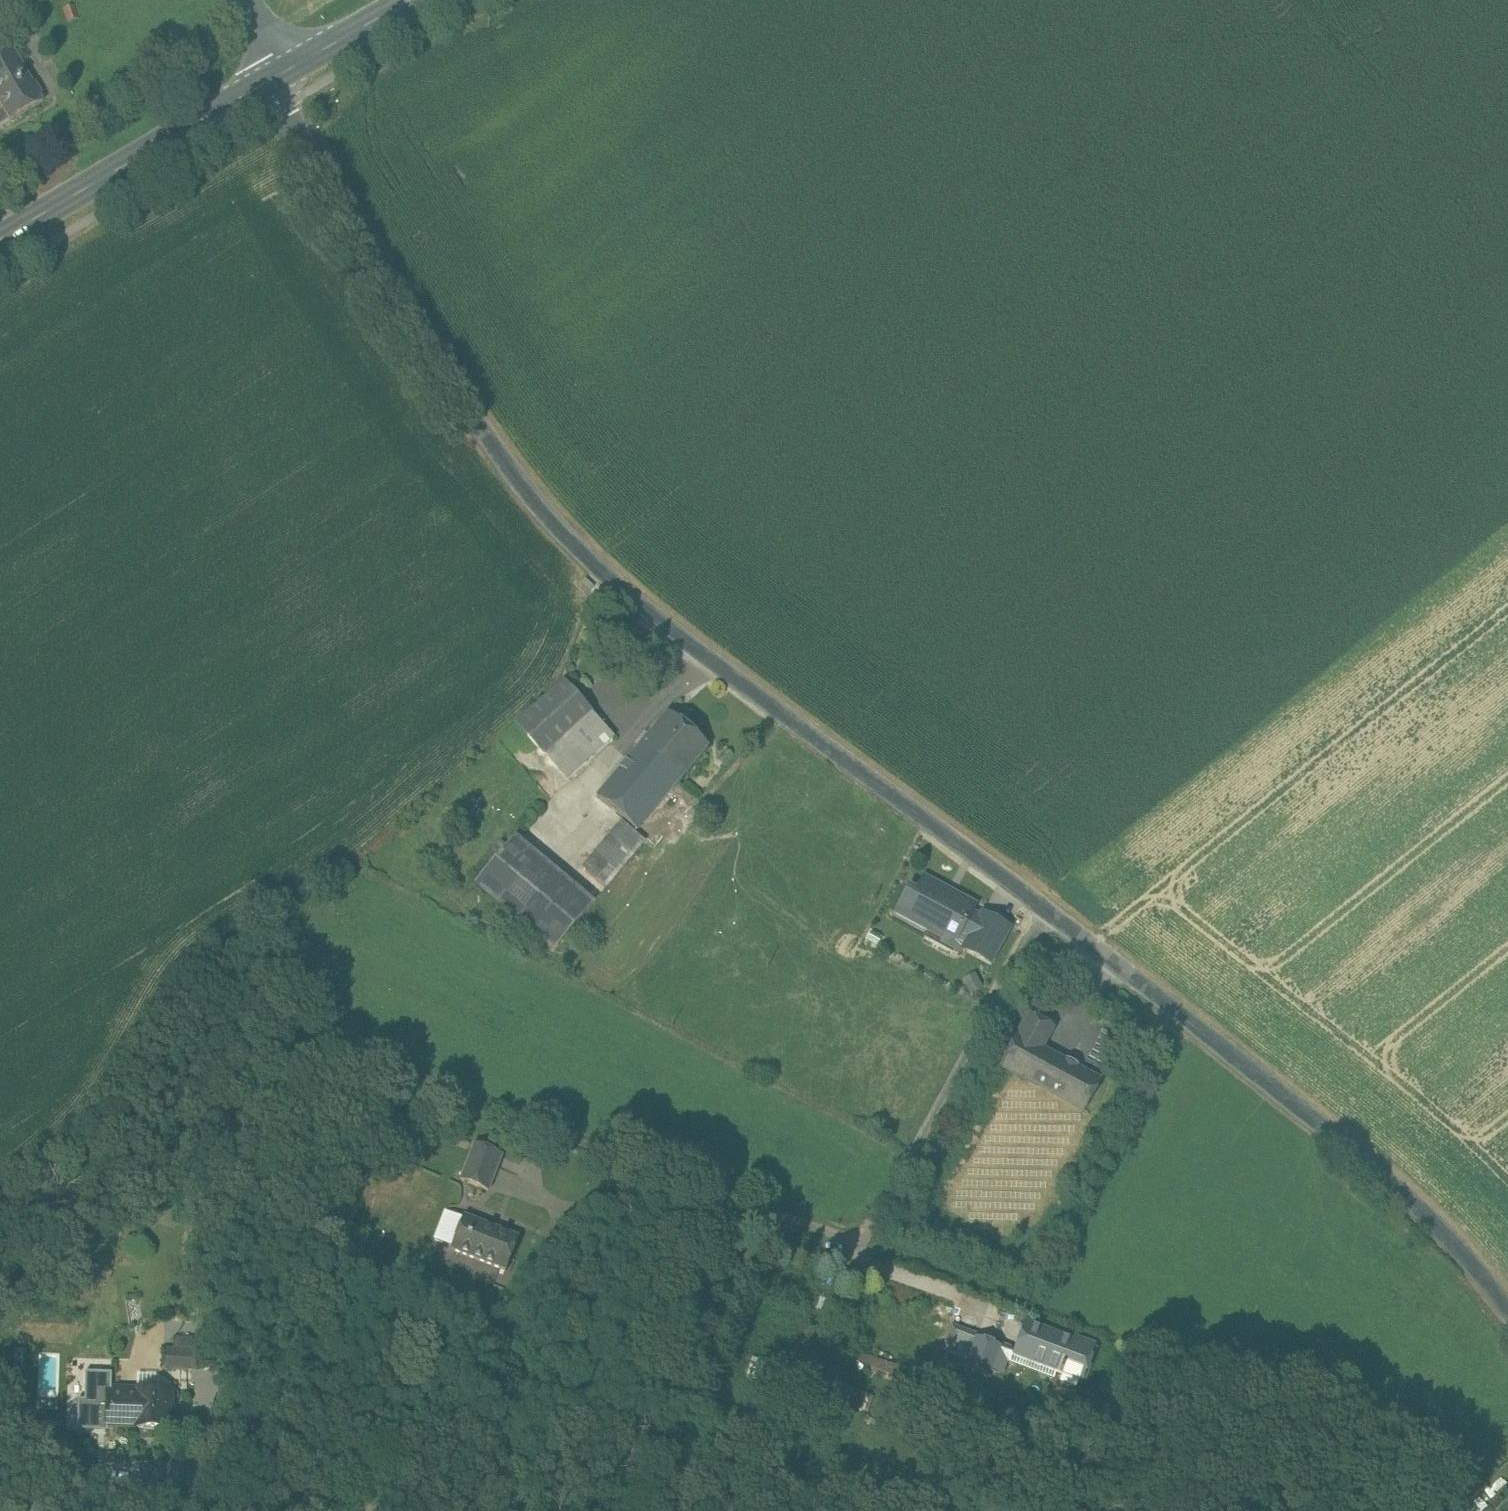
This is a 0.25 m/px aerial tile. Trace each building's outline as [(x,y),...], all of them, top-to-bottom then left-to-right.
[(0,57),(0,102),(11,120),(44,101),(14,49),(0,57)] [(564,682),(517,724),(544,753),(591,711),(564,682)] [(591,711),(544,753),(567,778),(614,736),(591,711)] [(668,711),(597,796),(638,830),(709,746),(668,711)] [(621,824),(584,869),(605,887),(643,843),(621,824)] [(592,903),(516,838),(477,884),(553,948),(592,903)] [(574,880),(595,897),(604,886),(582,869),(574,880)] [(947,891),(924,878),(917,891),(909,887),(897,911),(944,936),(945,932),(957,938),(961,932),(970,937),(981,916),(972,911),(976,904),(954,892),(952,897),(945,893),(947,891)] [(1010,926),(983,912),(981,916),(970,937),(964,947),(991,962),(1010,926)] [(965,977),(973,993),(984,987),(976,971),(965,977)] [(1018,1077),(946,1210),(1017,1248),(1089,1115),(1084,1112),(1101,1080),(1077,1068),(1078,1065),(1067,1059),(1065,1061),(1042,1049),(1053,1027),(1030,1015),(1019,1036),(1018,1035),(1001,1067),(1018,1077)] [(502,1159),(474,1148),(460,1186),(488,1196),(502,1159)] [(189,1199),(183,1196),(174,1203),(177,1206),(184,1209),(188,1210),(189,1199)] [(518,1243),(464,1223),(451,1259),(505,1279),(518,1243)] [(206,1269),(196,1268),(195,1278),(205,1279),(206,1269)] [(1072,1341),(1026,1324),(1014,1356),(1081,1381),(1095,1344),(1074,1336),(1072,1341)] [(180,1351),(199,1352),(200,1341),(180,1340),(180,1351)] [(1001,1349),(975,1340),(967,1361),(993,1371),(1001,1349)] [(180,1351),(164,1351),(164,1371),(204,1372),(204,1352),(199,1352),(180,1351)] [(112,1376),(86,1375),(85,1403),(78,1403),(78,1423),(97,1424),(97,1430),(107,1431),(108,1391),(111,1391),(112,1376)] [(111,1391),(108,1391),(107,1431),(135,1431),(136,1392),(111,1391)] [(171,1393),(136,1392),(135,1431),(170,1432),(170,1416),(172,1416),(173,1404),(171,1404),(171,1393)]
